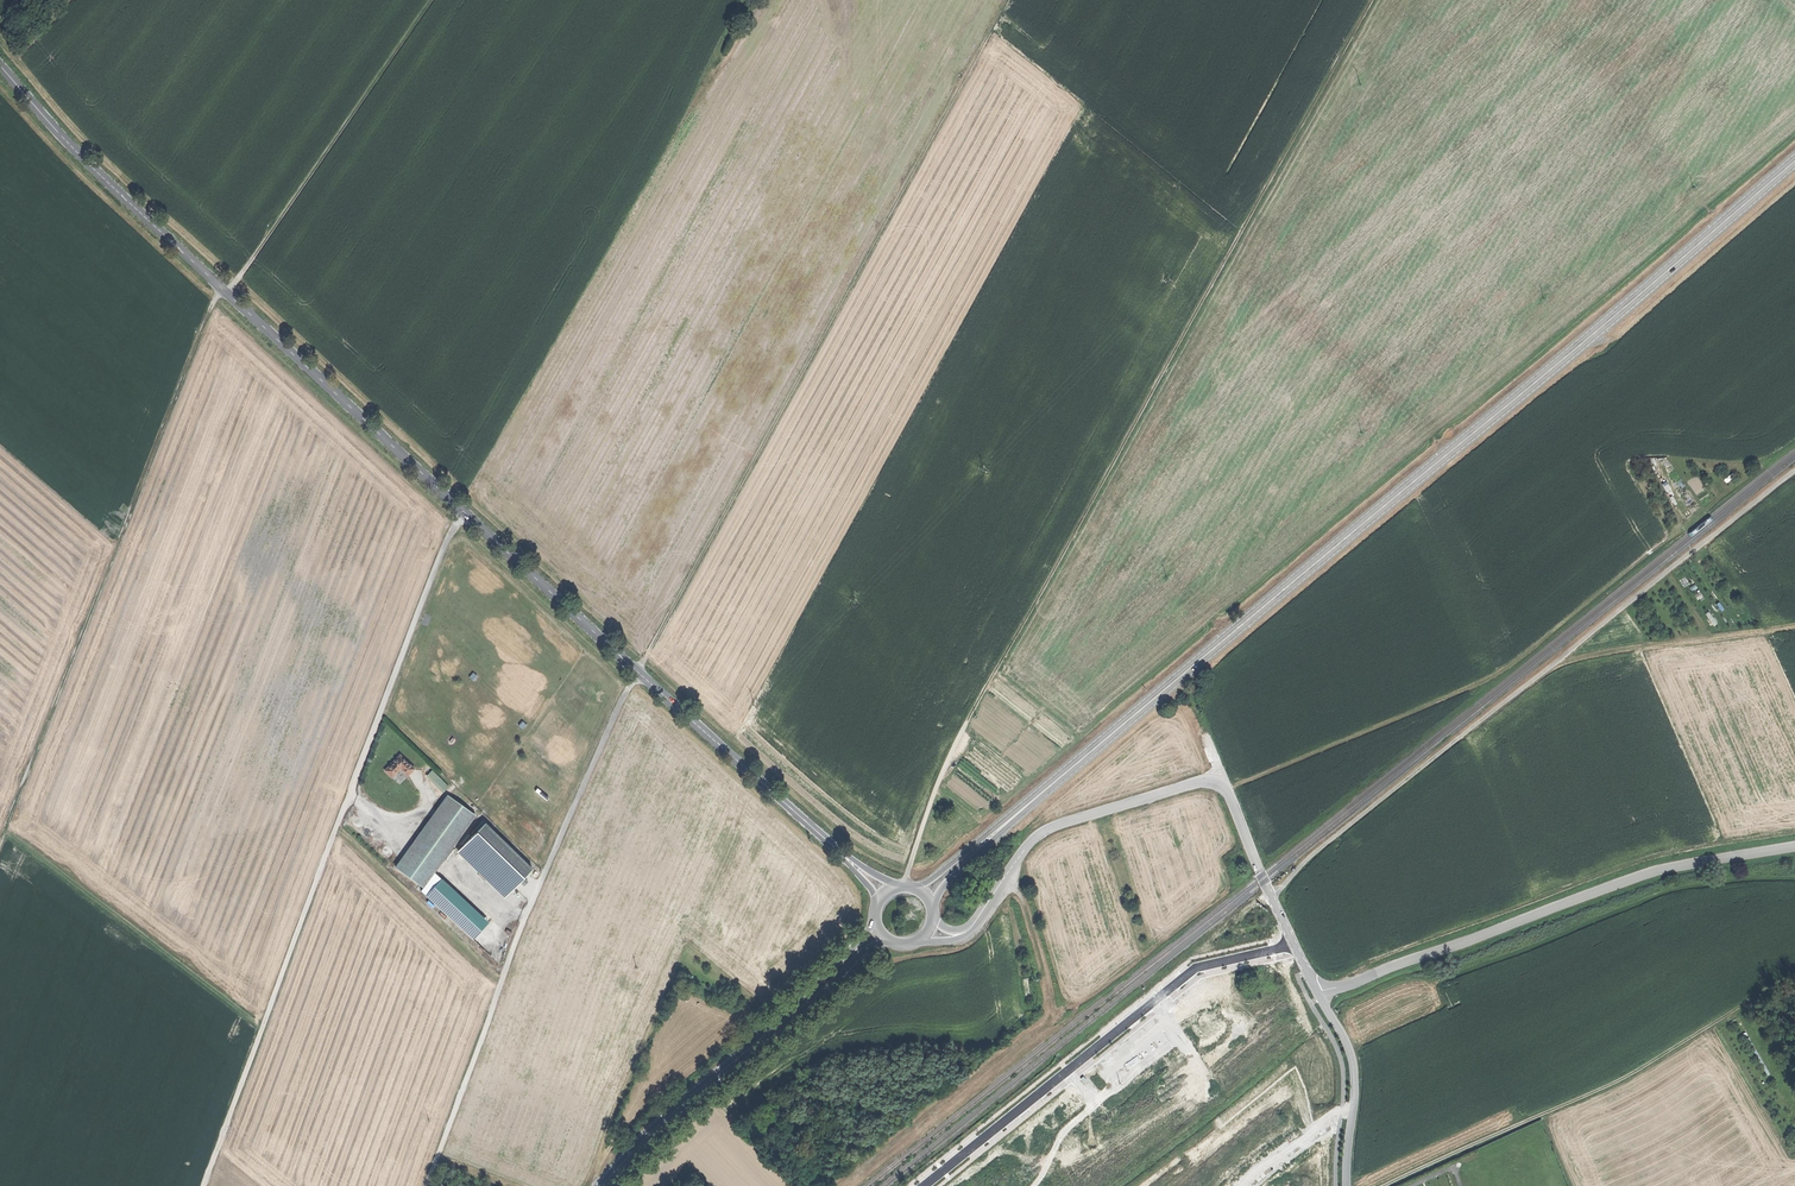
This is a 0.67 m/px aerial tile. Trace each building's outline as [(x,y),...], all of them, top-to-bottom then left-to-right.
[(1706,614),(1714,625),(1717,623),(1709,611),(1706,614)] [(385,772),(392,779),(400,771),(407,777),(414,770),(400,756),(391,765),(385,772)] [(432,772),(428,777),(444,793),(448,788),(432,772)] [(448,797),(396,870),(423,889),(434,875),(475,817),(448,797)] [(492,876),(509,893),(532,870),(486,824),(463,847),(483,867),(490,874),(492,876)] [(488,875),(490,874),(483,867),(480,870),(487,877),(488,875)] [(441,880),(434,875),(423,889),(421,893),(425,897),(441,880)] [(487,923),(441,880),(425,897),(471,939),(487,923)]
